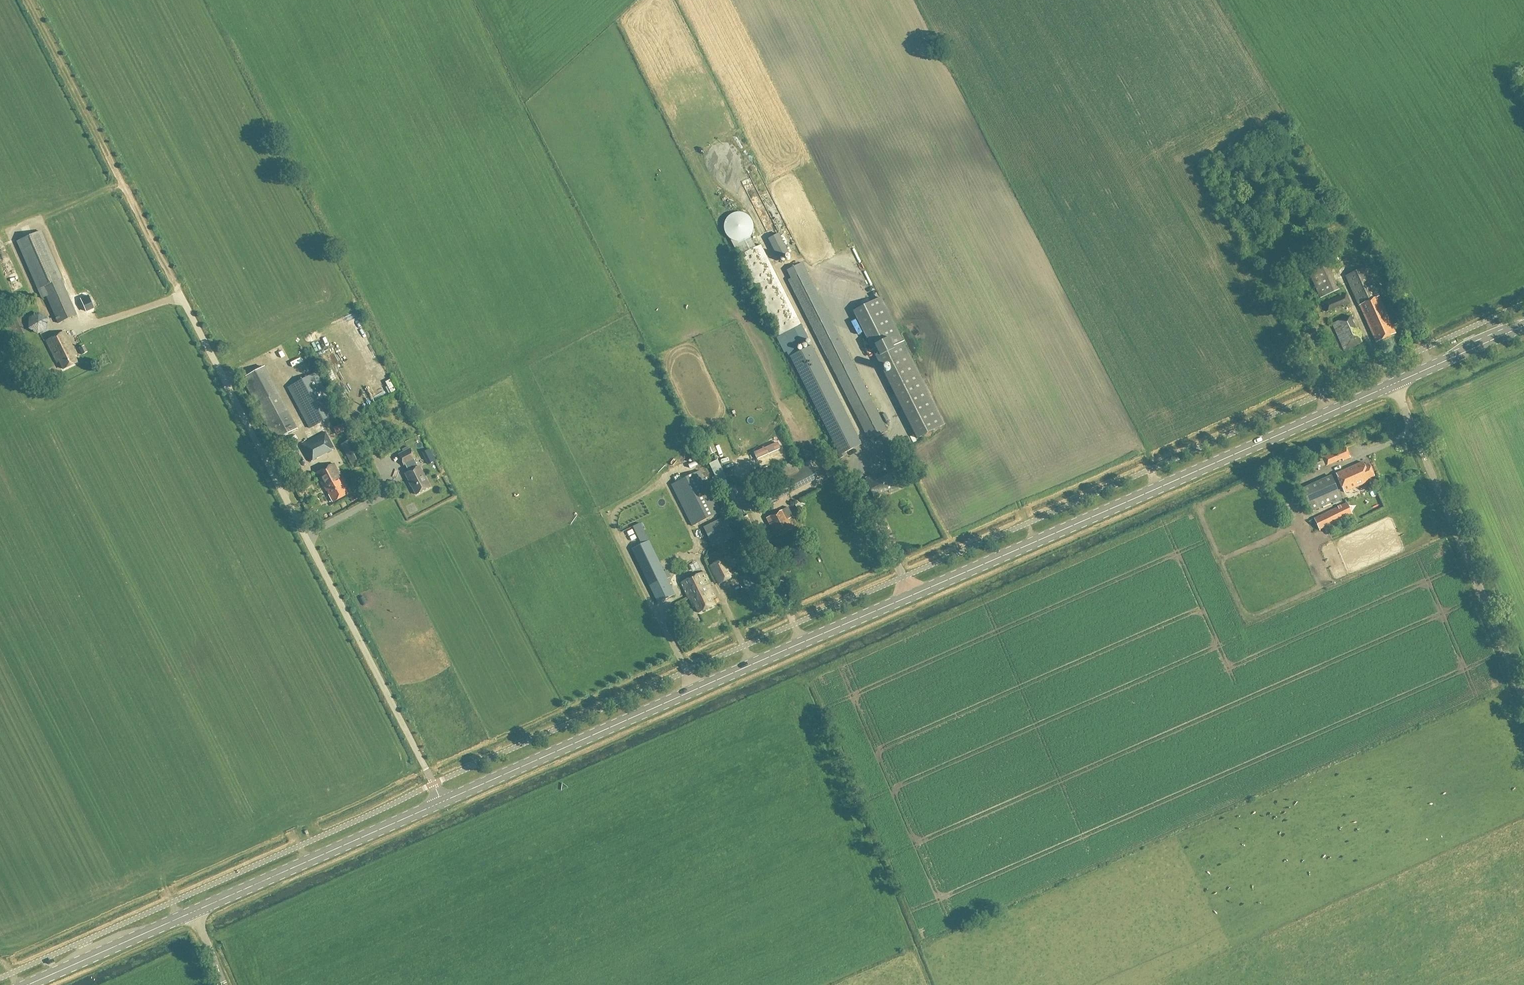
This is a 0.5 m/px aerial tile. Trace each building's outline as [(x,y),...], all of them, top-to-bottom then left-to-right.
[(740,180),(757,220),(765,216),(761,208),(768,205),(766,199),(758,202),(747,177),(740,180)] [(748,239),(750,237),(753,231),(753,227),(753,222),(750,218),(747,215),(743,213),(738,213),(734,214),(729,216),(726,221),(724,225),(724,231),(725,233),(727,238),(730,241),(734,242),(739,243),(743,242),(748,239)] [(41,232),(17,242),(41,299),(46,297),(58,324),(76,316),(61,280),(41,232)] [(779,234),(768,240),(778,261),(789,255),(779,234)] [(739,256),(780,336),(802,325),(760,245),(739,256)] [(1307,271),(1320,299),(1339,291),(1326,262),(1307,271)] [(887,432),(838,333),(803,264),(788,271),(792,280),(789,281),(869,441),(887,432)] [(1366,267),(1346,277),(1377,343),(1395,334),(1378,299),(1381,298),(1366,267)] [(1343,307),(1351,304),(1346,293),(1322,303),(1326,312),(1342,306),(1343,307)] [(88,296),(80,299),(85,311),(93,308),(88,296)] [(945,426),(909,353),(882,300),(854,314),(917,440),(945,426)] [(28,329),(37,335),(47,330),(48,318),(38,313),(28,318),(28,329)] [(1350,318),(1333,325),(1344,351),(1361,344),(1350,318)] [(1300,337),(1303,343),(1317,337),(1314,330),(1300,337)] [(74,357),(76,356),(64,332),(46,341),(57,363),(59,362),(63,370),(77,363),(74,357)] [(78,349),(82,356),(87,353),(85,346),(78,349)] [(844,453),(861,445),(856,432),(812,346),(799,352),(796,346),(787,351),(788,352),(837,450),(836,451),(839,459),(845,456),(844,453)] [(242,379),(266,424),(288,412),(264,367),(242,379)] [(309,429),(321,423),(338,414),(317,373),(288,388),(309,429)] [(288,412),(266,424),(275,442),(298,430),(288,412)] [(333,427),(336,433),(345,428),(342,422),(333,427)] [(325,432),(301,445),(310,463),(335,450),(325,432)] [(1383,445),(1396,439),(1394,434),(1380,440),(1383,445)] [(353,439),(341,445),(352,467),(364,461),(353,439)] [(716,452),(711,441),(704,444),(709,456),(716,452)] [(756,459),(780,448),(777,442),(753,452),(756,459)] [(903,465),(893,446),(883,450),(892,470),(903,465)] [(1323,456),(1323,457),(1307,464),(1310,472),(1327,465),(1327,466),(1342,459),(1343,461),(1351,458),(1346,448),(1330,455),(1329,453),(1323,456)] [(411,449),(399,455),(404,466),(406,465),(414,461),(416,460),(411,449)] [(436,461),(429,449),(422,453),(428,465),(436,461)] [(820,464),(827,479),(837,474),(830,459),(820,464)] [(716,460),(709,464),(715,476),(712,478),(715,484),(726,478),(716,460)] [(409,471),(405,473),(416,495),(430,488),(419,466),(417,467),(414,461),(406,465),(409,471)] [(1336,475),(1341,486),(1344,493),(1375,479),(1368,464),(1364,466),(1363,463),(1336,475)] [(333,464),(316,473),(325,492),(327,491),(333,503),(348,496),(344,488),(345,487),(333,464)] [(769,503),(817,478),(812,467),(762,493),(769,503)] [(766,468),(760,472),(763,478),(769,475),(766,468)] [(699,472),(672,486),(692,526),(720,512),(699,472)] [(872,477),(866,479),(869,485),(868,485),(874,497),(888,490),(889,493),(901,487),(894,473),(874,482),(872,477)] [(1341,499),(1334,485),(1331,477),(1301,491),(1311,513),(1341,499)] [(727,493),(725,494),(737,518),(750,511),(739,487),(727,493)] [(796,504),(794,505),(797,509),(807,504),(805,499),(799,502),(798,500),(795,501),(796,504)] [(1351,515),(1346,504),(1314,519),(1320,530),(1351,515)] [(783,512),(767,519),(776,539),(792,531),(787,520),(793,517),(791,513),(788,508),(782,511),(783,512)] [(750,514),(740,518),(748,538),(758,533),(750,514)] [(704,527),(713,548),(735,538),(725,517),(704,527)] [(649,541),(632,550),(658,604),(675,595),(649,541)] [(725,560),(710,567),(718,585),(734,577),(725,560)] [(688,599),(710,588),(702,573),(680,584),(688,599)] [(741,579),(746,588),(757,584),(753,574),(741,579)] [(723,594),(728,588),(724,584),(719,590),(723,594)] [(710,588),(688,599),(693,608),(695,607),(699,614),(715,606),(712,599),(714,597),(710,588)]
